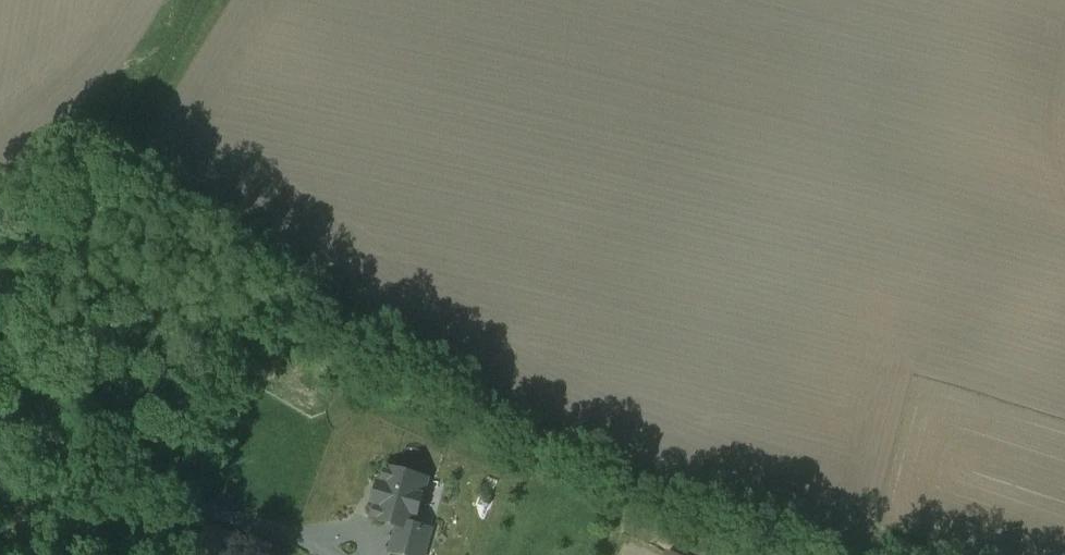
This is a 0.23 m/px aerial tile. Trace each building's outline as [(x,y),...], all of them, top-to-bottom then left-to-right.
[(443,487),(382,470),(368,520),(429,537),(443,487)]
